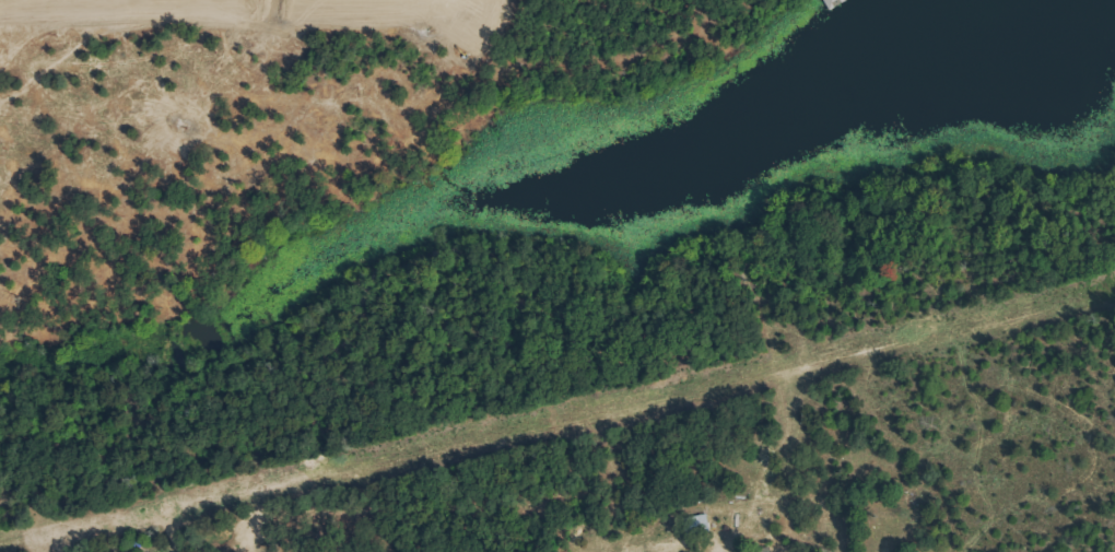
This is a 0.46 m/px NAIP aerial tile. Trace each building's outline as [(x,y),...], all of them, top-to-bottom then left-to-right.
[(831,10),(850,1),(850,0),(827,0),(831,10)]
